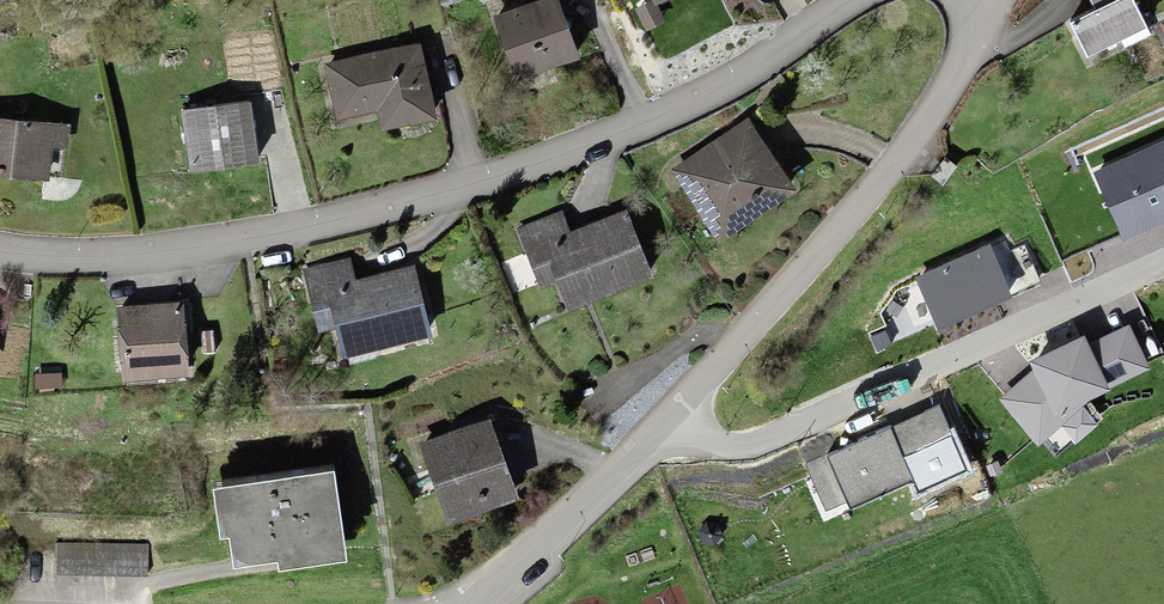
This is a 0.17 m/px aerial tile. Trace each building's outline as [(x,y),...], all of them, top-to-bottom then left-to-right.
[(559,0),(500,19),(517,75),(577,56),(559,0)] [(1103,12),(1077,25),(1093,57),(1151,28),(1137,0),(1097,0),(1103,12)] [(422,45),(330,66),(342,120),(386,110),(389,127),(438,116),(422,45)] [(249,106),(184,115),(192,171),(257,162),(249,106)] [(0,122),(0,175),(60,180),(65,128),(0,122)] [(748,124),(675,174),(725,246),(798,196),(748,124)] [(1093,173),(1124,241),(1163,223),(1163,141),(1093,173)] [(543,285),(565,278),(575,306),(654,279),(633,217),(577,236),(570,215),(525,230),(543,285)] [(989,245),(915,278),(938,331),(1013,298),(989,245)] [(320,331),(342,326),(350,355),(431,334),(415,270),(357,285),(352,264),(306,275),(320,331)] [(180,304),(120,310),(128,389),(188,384),(180,304)] [(1089,344),(1085,335),(1031,363),(1034,371),(999,400),(1038,447),(1063,426),(1076,443),(1097,425),(1083,407),(1087,402),(1150,370),(1129,325),(1089,344)] [(937,405),(806,465),(827,512),(849,502),(852,510),(914,482),(918,492),(967,470),(937,405)] [(427,448),(454,517),(519,491),(491,423),(427,448)] [(338,472),(222,488),(228,533),(237,532),(241,563),(282,558),(283,566),(350,557),(338,472)] [(144,550),(59,546),(57,573),(142,577),(144,550)]
